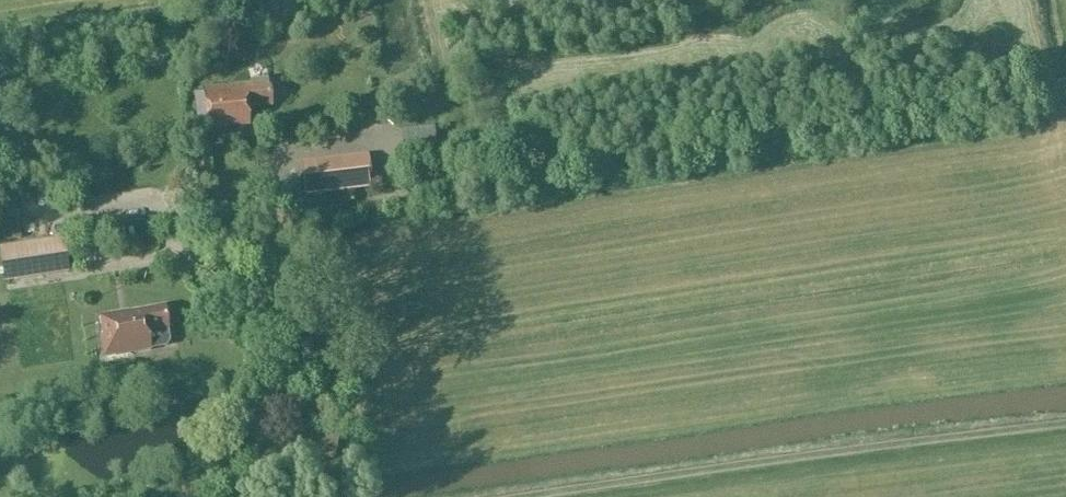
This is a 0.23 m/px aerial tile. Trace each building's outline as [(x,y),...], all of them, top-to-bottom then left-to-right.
[(249,85),(221,88),(191,91),(195,134),(248,129),(246,109),(269,107),(267,86),(250,88),(249,85)] [(303,198),(372,190),(368,155),(299,164),(303,198)] [(39,236),(58,231),(54,219),(36,224),(39,236)] [(20,225),(4,224),(3,240),(19,240),(20,225)] [(3,285),(67,275),(61,239),(0,249),(0,265),(3,285)] [(98,317),(105,356),(149,349),(149,351),(150,351),(147,333),(168,330),(164,309),(128,314),(128,313),(98,317)]
